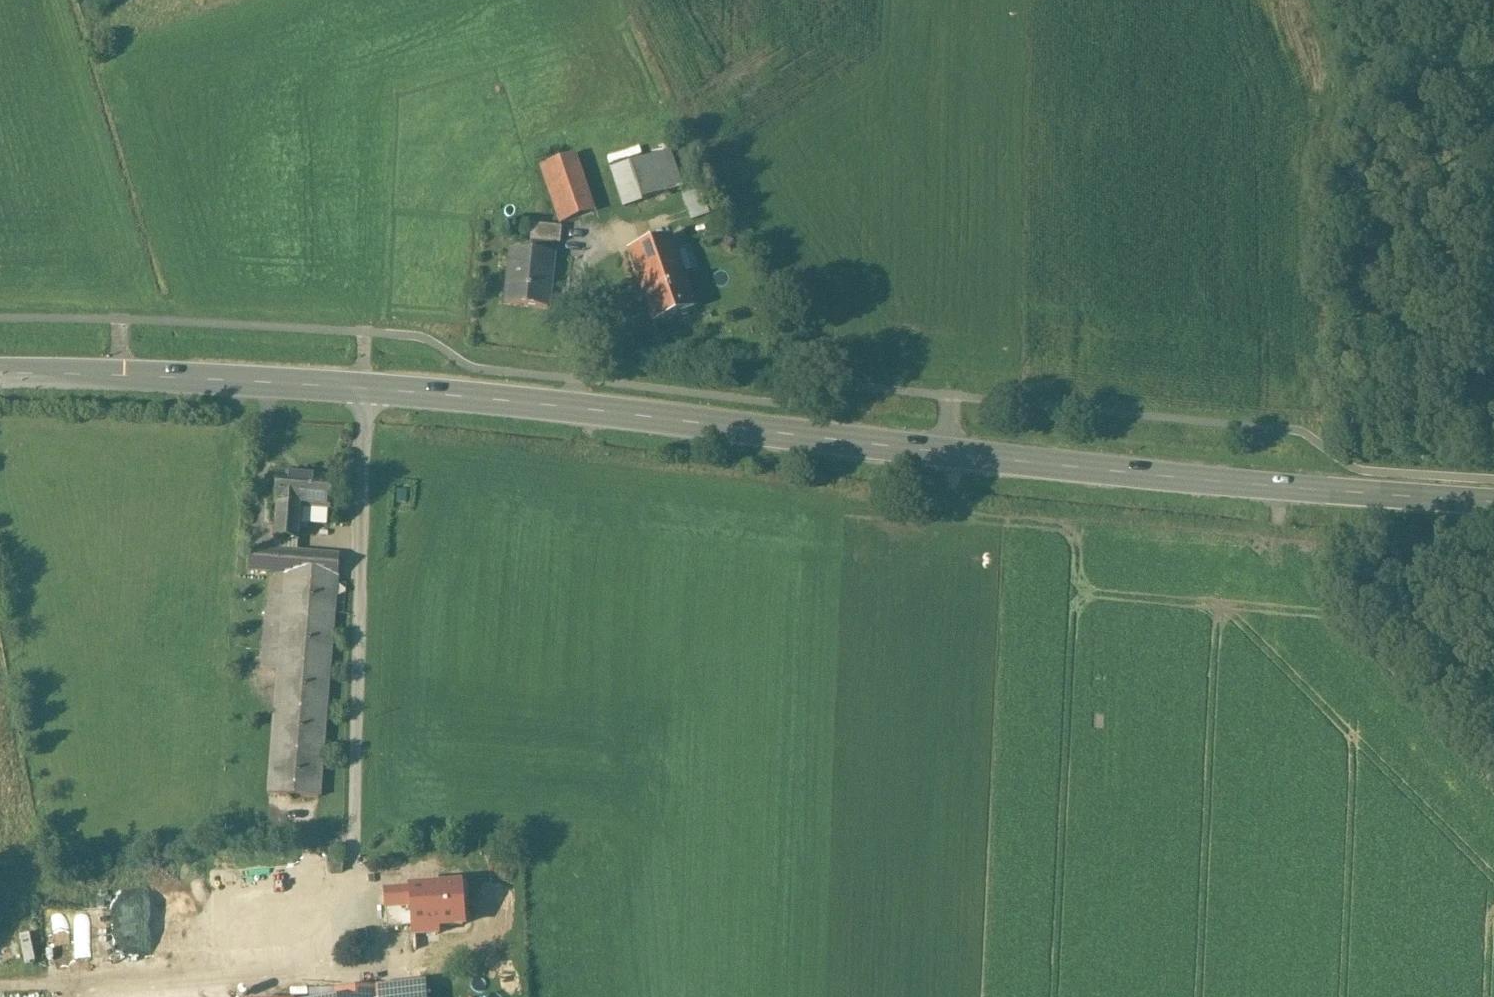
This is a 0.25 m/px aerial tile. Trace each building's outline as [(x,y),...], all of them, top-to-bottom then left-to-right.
[(668,152),(629,164),(641,201),(680,188),(668,152)] [(593,214),(573,156),(541,166),(560,224),(593,214)] [(561,228),(531,226),(530,241),(560,244),(561,228)] [(669,237),(629,251),(653,323),(694,309),(669,237)] [(552,256),(510,251),(504,304),(547,308),(552,256)] [(277,475),(273,537),(297,539),(300,507),(327,509),(329,480),(277,475)] [(273,537),(272,551),(296,552),(297,539),(273,537)] [(246,570),(269,572),(338,578),(340,557),(296,552),(272,551),(249,549),(246,570)] [(318,798),(338,578),(269,572),(261,666),(278,667),(268,794),(318,798)] [(462,926),(460,927),(461,937),(474,936),(474,940),(498,938),(497,914),(510,913),(508,887),(459,891),(462,926)] [(462,926),(459,891),(459,888),(442,889),(442,892),(410,894),(410,904),(411,928),(411,931),(415,931),(415,928),(423,927),(423,929),(460,927),(462,926)] [(25,912),(24,896),(0,897),(0,913),(25,912)] [(411,928),(410,904),(385,906),(387,930),(411,928)] [(421,984),(335,989),(335,996),(422,996),(421,984)]
